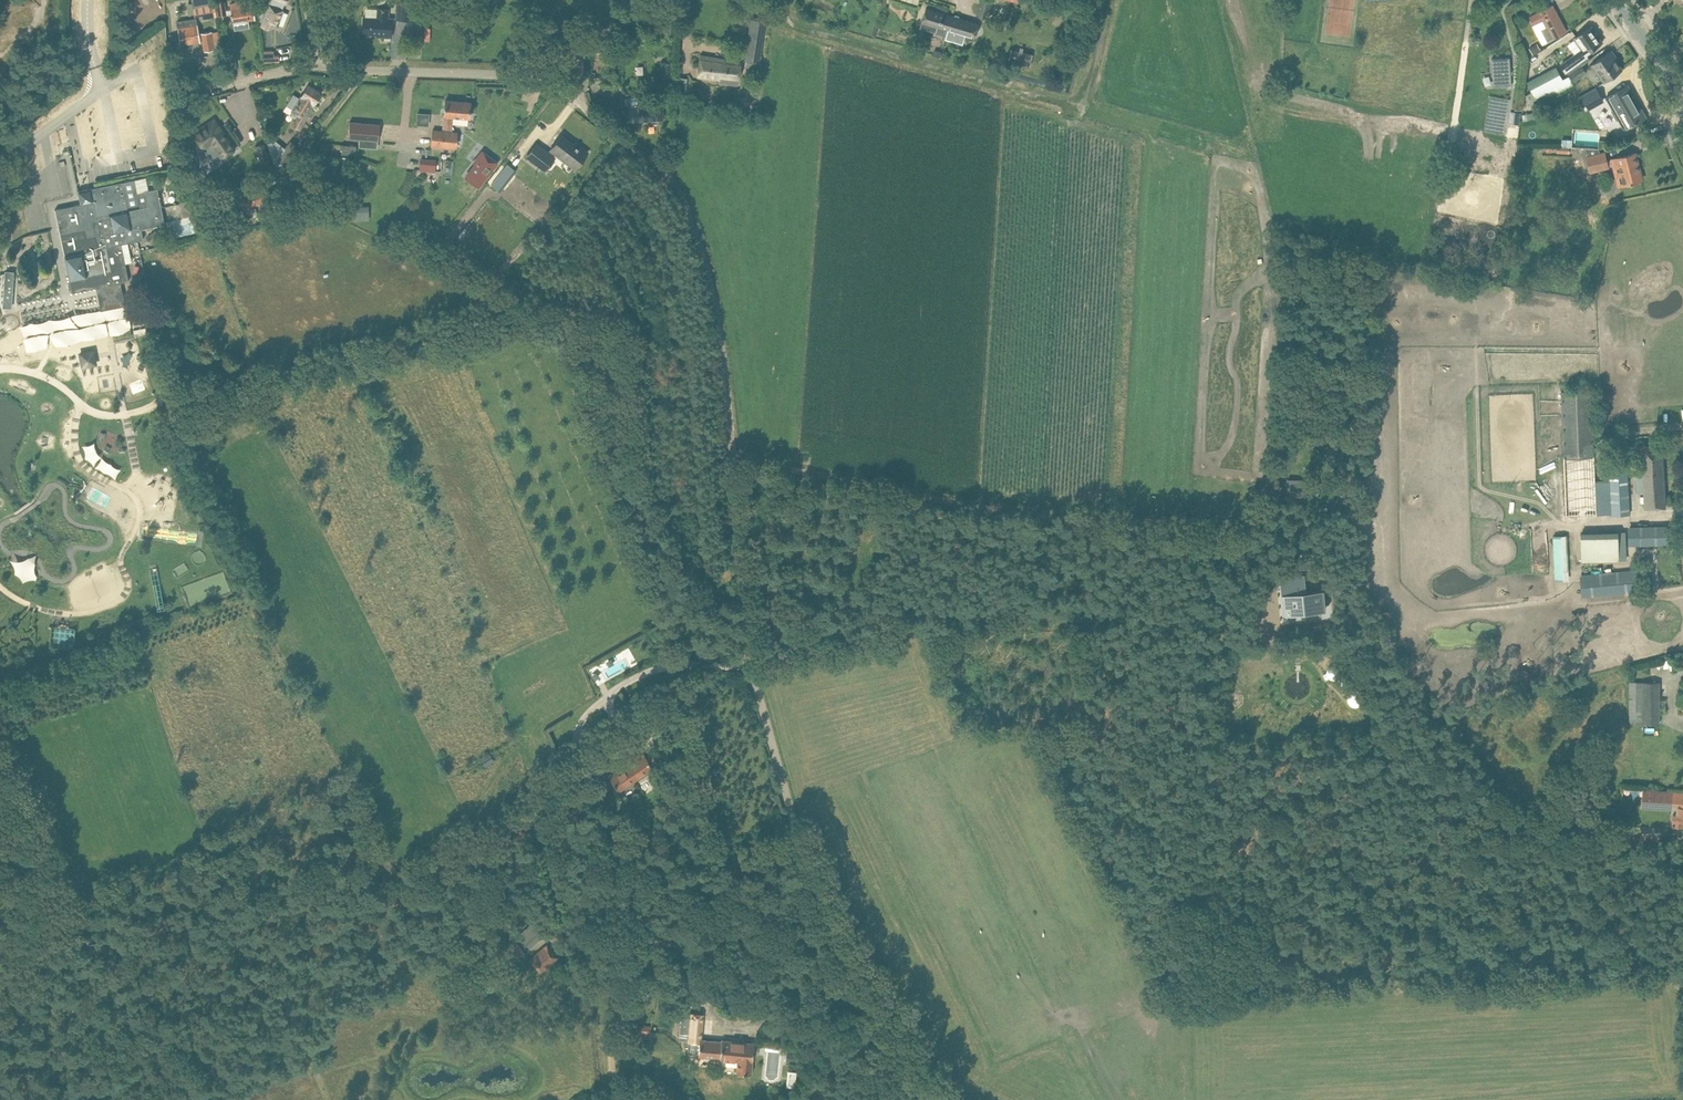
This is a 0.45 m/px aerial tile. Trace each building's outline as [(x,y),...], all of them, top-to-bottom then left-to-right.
[(234,30),(250,27),(249,20),(254,19),(251,0),(246,0),(230,3),(234,30)] [(257,3),(259,20),(263,21),(261,25),(269,28),(271,21),(276,23),(276,24),(277,25),(278,24),(277,24),(278,23),(283,10),(282,10),(284,3),(286,3),(287,0),(272,0),(270,5),(268,4),(268,6),(257,3)] [(395,18),(414,19),(415,1),(396,0),(395,18)] [(989,19),(994,0),(980,0),(976,15),(989,19)] [(215,2),(217,15),(226,14),(224,1),(215,2)] [(214,3),(193,7),(195,16),(202,14),(203,19),(217,16),(214,3)] [(1543,33),(1548,41),(1567,31),(1552,5),(1530,17),(1534,24),(1543,19),(1549,30),(1543,33)] [(947,36),(953,15),(926,7),(921,22),(937,27),(935,33),(947,36)] [(388,18),(389,9),(377,8),(377,17),(363,17),(363,34),(382,34),(382,37),(391,37),(392,18),(388,18)] [(953,15),(947,36),(964,41),(966,35),(974,38),(979,23),(953,15)] [(745,60),(759,62),(765,21),(751,18),(745,60)] [(202,41),(201,33),(199,33),(196,19),(176,22),(177,27),(180,44),(202,41)] [(1591,25),(1574,38),(1582,49),(1561,64),(1568,74),(1582,65),(1590,59),(1586,53),(1603,42),(1591,25)] [(204,51),(214,49),(211,31),(201,33),(202,41),(204,51)] [(1533,53),(1541,48),(1537,42),(1530,46),(1533,53)] [(263,63),(275,62),(274,50),(263,51),(263,63)] [(1533,57),(1537,67),(1552,60),(1548,50),(1533,57)] [(1622,69),(1614,58),(1616,57),(1611,50),(1592,64),(1604,82),(1622,69)] [(719,82),(738,85),(741,62),(725,60),(725,58),(700,55),(698,76),(720,79),(719,82)] [(1510,57),(1492,58),(1493,86),(1512,85),(1510,57)] [(671,60),(661,61),(661,77),(672,77),(671,60)] [(1587,72),(1582,65),(1568,74),(1572,82),(1587,72)] [(1532,91),(1526,95),(1534,110),(1540,106),(1539,104),(1574,85),(1572,82),(1568,74),(1563,77),(1556,66),(1527,81),(1532,91)] [(605,81),(605,87),(614,88),(613,94),(620,94),(620,88),(620,89),(621,82),(605,81)] [(293,125),(299,129),(303,123),(314,104),(321,92),(308,84),(300,97),(293,93),(286,105),(293,110),(292,111),(299,115),(296,119),(293,125)] [(1607,97),(1614,109),(1611,110),(1617,120),(1619,118),(1625,128),(1645,117),(1645,116),(1644,117),(1626,87),(1628,86),(1627,85),(1607,97)] [(677,101),(684,101),(685,88),(678,87),(677,101)] [(1582,97),(1588,108),(1602,100),(1596,89),(1582,97)] [(638,106),(626,106),(627,121),(662,119),(661,100),(648,101),(648,97),(638,97),(638,106)] [(446,100),(443,130),(450,131),(450,130),(452,131),(453,117),(469,118),(470,102),(446,100)] [(1522,113),(1523,120),(1543,117),(1542,110),(1522,113)] [(430,124),(431,112),(418,111),(418,123),(430,124)] [(1511,111),(1510,122),(1520,122),(1521,111),(1511,111)] [(194,133),(214,162),(234,148),(214,119),(194,133)] [(380,124),(350,121),(348,138),(379,140),(380,124)] [(432,129),(431,145),(456,148),(458,131),(452,131),(450,130),(450,131),(443,130),(432,129)] [(297,142),(296,143),(298,145),(308,134),(305,132),(297,141),(297,142)] [(533,147),(537,142),(526,133),(522,138),(533,147)] [(551,149),(575,168),(587,152),(579,146),(578,147),(562,135),(551,149)] [(291,140),(285,147),(272,136),(267,142),(275,166),(282,164),(298,146),(291,140)] [(1599,139),(1599,148),(1606,146),(1607,140),(1599,139)] [(256,146),(259,156),(262,165),(271,163),(264,143),(256,146)] [(527,156),(545,169),(554,157),(537,143),(527,156)] [(1599,148),(1585,147),(1587,155),(1585,156),(1590,173),(1609,168),(1609,166),(1614,165),(1619,185),(1631,182),(1631,183),(1632,183),(1632,182),(1642,179),(1635,152),(1607,160),(1604,150),(1599,152),(1599,148)] [(312,169),(320,177),(334,163),(325,155),(312,169)] [(420,157),(419,170),(435,171),(436,159),(420,157)] [(471,171),(462,184),(474,193),(493,168),(479,158),(469,170),(471,171)] [(353,192),(358,194),(366,176),(361,173),(353,192)] [(299,181),(307,196),(318,190),(309,175),(299,181)] [(160,197),(160,194),(159,194),(157,188),(138,192),(135,179),(122,181),(132,228),(125,229),(128,242),(143,239),(141,229),(165,224),(159,197),(160,197)] [(132,228),(122,181),(78,191),(81,203),(55,209),(57,220),(64,255),(70,282),(68,283),(69,289),(72,288),(72,292),(97,286),(97,289),(103,288),(103,285),(129,280),(121,244),(128,242),(125,229),(132,228)] [(350,205),(350,219),(370,219),(370,204),(350,205)] [(146,237),(150,243),(160,235),(155,229),(146,237)] [(1464,271),(1474,263),(1466,253),(1456,261),(1464,271)] [(14,273),(4,272),(3,305),(12,305),(14,273)] [(113,330),(131,326),(129,317),(111,322),(113,330)] [(105,324),(55,330),(56,339),(106,333),(105,324)] [(27,346),(46,344),(45,335),(26,337),(27,346)] [(80,350),(82,367),(98,365),(96,348),(80,350)] [(1592,389),(1561,391),(1565,513),(1565,514),(1566,514),(1566,521),(1575,521),(1575,514),(1596,513),(1596,500),(1592,389)] [(1631,451),(1631,446),(1613,446),(1613,458),(1631,458),(1631,451)] [(1662,449),(1642,451),(1645,508),(1666,507),(1662,449)] [(1612,465),(1609,465),(1611,514),(1630,513),(1628,464),(1620,464),(1619,460),(1612,461),(1612,465)] [(1317,494),(1318,482),(1291,482),(1290,493),(1317,494)] [(1630,527),(1631,546),(1667,543),(1666,525),(1630,527)] [(1579,532),(1581,561),(1626,559),(1625,531),(1619,531),(1619,530),(1579,532)] [(1569,578),(1568,534),(1554,534),(1555,578),(1569,578)] [(36,558),(17,559),(17,570),(37,569),(36,558)] [(1309,559),(1294,560),(1294,569),(1310,568),(1309,559)] [(1581,574),(1583,597),(1639,591),(1637,569),(1581,574)] [(1305,574),(1281,576),(1281,580),(1282,580),(1283,588),(1283,593),(1282,593),(1284,612),(1297,610),(1326,607),(1324,588),(1307,590),(1305,574)] [(1294,627),(1295,618),(1282,618),(1282,626),(1294,627)] [(53,625),(52,644),(76,644),(76,626),(53,625)] [(1668,659),(1670,671),(1678,670),(1675,657),(1668,659)] [(1636,682),(1636,722),(1659,722),(1659,682),(1636,682)] [(636,735),(640,741),(647,736),(644,730),(636,735)] [(568,755),(565,748),(553,753),(556,760),(568,755)] [(623,769),(610,778),(618,790),(632,781),(652,768),(650,765),(645,758),(643,755),(635,761),(633,758),(630,760),(632,763),(623,769)] [(1643,790),(1642,806),(1672,807),(1672,800),(1673,792),(1643,790)] [(1672,824),(1674,824),(1674,826),(1682,826),(1682,798),(1678,798),(1678,800),(1677,814),(1673,814),(1672,824)] [(500,956),(509,965),(524,952),(516,942),(500,956)] [(529,958),(541,973),(559,958),(547,943),(529,958)] [(698,1055),(720,1058),(738,1060),(737,1072),(751,1073),(752,1066),(753,1055),(757,1055),(757,1050),(753,1050),(754,1043),(721,1040),(700,1038),(703,1014),(682,1012),(679,1040),(688,1041),(687,1052),(698,1053),(698,1055)] [(636,1035),(650,1037),(651,1025),(638,1023),(636,1035)]
